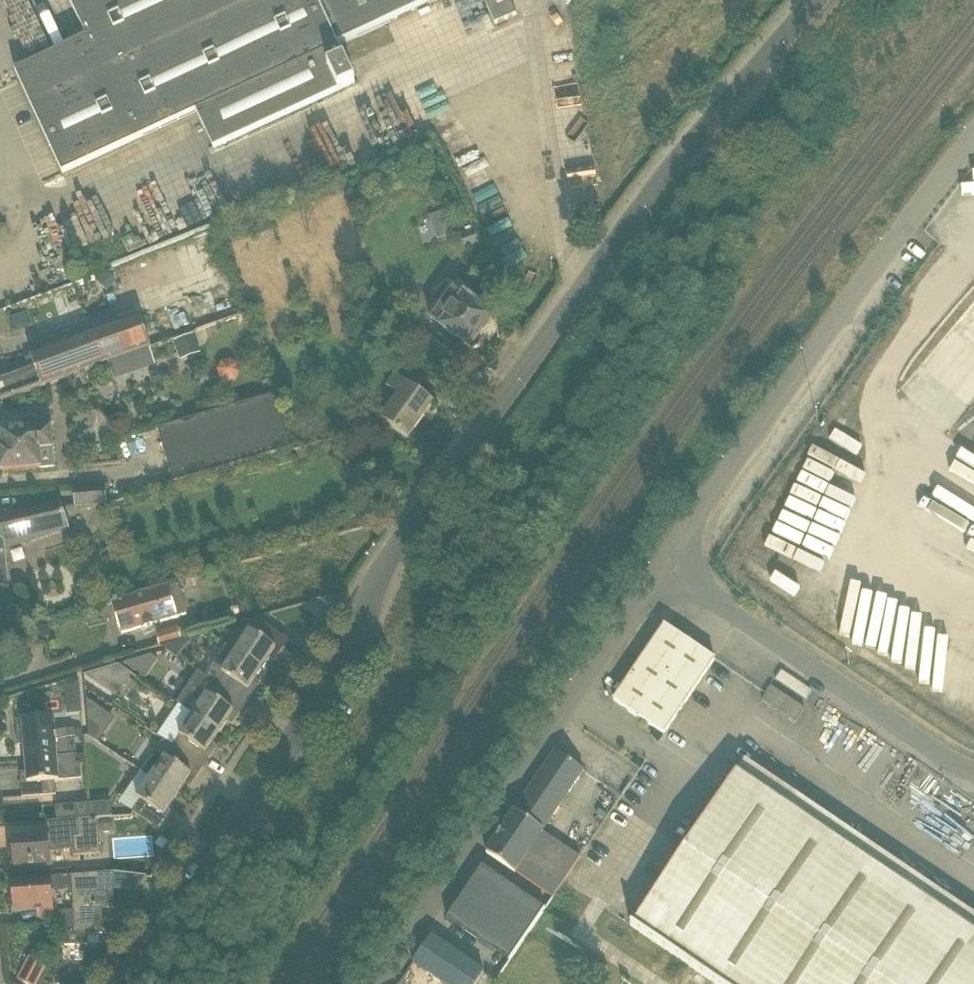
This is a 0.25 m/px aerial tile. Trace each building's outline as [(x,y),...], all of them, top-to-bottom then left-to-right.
[(87,38),(15,70),(63,174),(196,112),(214,149),(355,83),(339,45),(325,15),(319,0),(70,0),(87,38)] [(325,15),(339,45),(437,0),(319,0),(325,15)] [(518,14),(511,0),(486,0),(497,24),(518,14)] [(432,216),(435,224),(446,220),(443,212),(432,216)] [(272,231),(267,220),(255,225),(260,236),(272,231)] [(475,232),(461,237),(465,250),(480,244),(475,232)] [(479,309),(481,307),(465,296),(464,297),(453,290),(446,284),(434,300),(441,306),(434,316),(444,324),(441,328),(448,333),(443,339),(453,346),(457,340),(470,350),(493,319),(479,309)] [(108,362),(140,351),(151,347),(140,317),(31,357),(36,370),(0,383),(0,402),(108,362)] [(195,334),(174,341),(181,361),(202,353),(195,334)] [(140,351),(108,362),(109,364),(115,381),(147,369),(141,352),(140,351)] [(414,389),(422,377),(403,363),(386,386),(400,396),(382,421),(408,439),(434,403),(414,389)] [(158,429),(174,483),(290,449),(275,395),(158,429)] [(15,426),(6,427),(8,448),(0,448),(0,451),(2,472),(41,469),(39,450),(53,449),(50,420),(38,421),(38,420),(15,422),(15,426)] [(75,507),(107,504),(106,486),(74,489),(75,507)] [(1,521),(0,521),(0,590),(9,589),(5,548),(31,536),(32,540),(70,529),(60,501),(24,509),(0,511),(1,521)] [(122,634),(178,618),(178,617),(189,614),(180,586),(170,589),(170,588),(114,604),(122,634)] [(278,657),(289,641),(261,622),(254,633),(250,631),(236,652),(263,669),(273,653),(278,657)] [(161,647),(189,638),(191,638),(188,628),(179,630),(178,626),(157,632),(161,647)] [(664,734),(715,660),(665,626),(614,700),(664,734)] [(191,644),(189,638),(161,647),(178,658),(188,644),(191,644)] [(236,652),(226,645),(205,677),(218,685),(246,704),(257,689),(252,685),(263,669),(236,652)] [(152,655),(126,664),(146,678),(159,660),(152,655)] [(113,695),(129,671),(119,665),(84,676),(113,695)] [(65,697),(81,696),(80,681),(63,682),(65,697)] [(236,720),(246,704),(218,685),(211,696),(208,694),(194,715),(220,732),(231,716),(236,720)] [(116,718),(87,698),(89,737),(100,742),(116,718)] [(209,749),(220,732),(194,715),(180,736),(183,738),(177,748),(176,749),(204,767),(214,752),(209,749)] [(50,718),(16,721),(18,740),(24,740),(26,759),(77,755),(75,730),(51,732),(50,718)] [(194,783),(204,767),(176,749),(177,748),(165,740),(143,772),(178,795),(189,779),(194,783)] [(487,853),(516,872),(584,771),(556,751),(487,853)] [(21,779),(23,798),(57,795),(55,782),(82,780),(81,764),(77,764),(77,755),(26,759),(27,778),(21,779)] [(122,805),(161,831),(172,815),(167,812),(178,795),(143,772),(122,805)] [(737,774),(633,927),(717,983),(973,983),(973,934),(737,774)] [(90,819),(99,818),(113,817),(111,802),(89,804),(90,819)] [(77,820),(90,819),(89,804),(76,805),(77,820)] [(75,850),(76,856),(102,855),(99,818),(90,819),(77,820),(48,822),(49,838),(12,841),(14,868),(51,866),(50,852),(75,850)] [(114,828),(113,823),(109,820),(103,821),(100,825),(101,830),(104,833),(110,833),(114,828)] [(546,908),(483,866),(447,919),(493,949),(502,936),(519,948),(546,908)] [(65,934),(66,946),(88,945),(99,944),(103,934),(102,908),(114,908),(114,889),(113,873),(73,876),(73,890),(75,933),(65,934)] [(14,884),(16,912),(53,909),(51,891),(73,890),(73,876),(38,879),(38,882),(14,884)] [(414,961),(448,983),(476,983),(485,970),(432,934),(414,961)] [(30,957),(18,980),(26,983),(38,983),(47,966),(30,957)]
